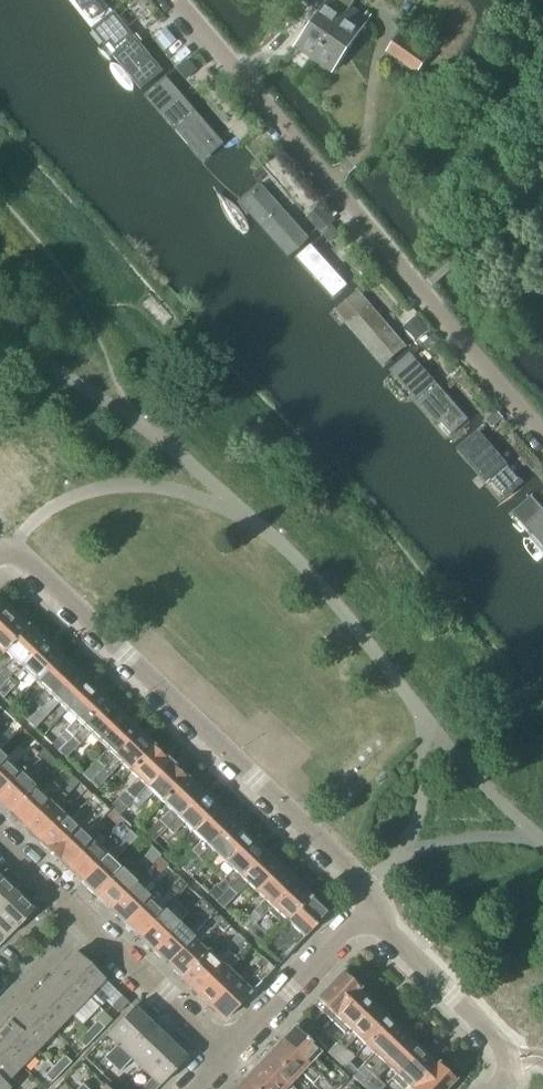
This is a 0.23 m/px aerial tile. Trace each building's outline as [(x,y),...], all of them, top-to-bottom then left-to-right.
[(314,60),(350,6),(352,2),(349,0),(327,0),(295,47),(314,60)] [(105,16),(134,52),(140,53),(146,49),(146,42),(117,6),(111,5),(106,10),(105,16)] [(350,6),(314,60),(332,72),(368,19),(370,14),(366,12),(363,16),(350,6)] [(169,34),(160,41),(167,49),(176,42),(169,34)] [(386,53),(416,73),(429,55),(399,34),(386,53)] [(179,67),(185,74),(196,65),(190,58),(179,67)] [(181,105),(212,139),(219,139),(223,135),(224,129),(192,94),(186,94),(181,98),(181,105)] [(264,195),(294,230),(300,231),(305,226),(306,220),(275,185),(269,185),(264,189),(264,195)] [(314,219),(324,231),(335,221),(325,209),(314,219)] [(323,233),(330,241),(338,234),(331,225),(323,233)] [(314,251),(344,287),(350,287),(355,283),(356,277),(325,241),(319,241),(314,245),(314,251)] [(362,308),(393,343),(400,343),(404,339),(405,332),(374,298),(367,297),(362,302),(362,308)] [(407,328),(417,340),(428,331),(417,319),(407,328)] [(436,345),(430,338),(422,346),(428,352),(436,345)] [(417,370),(448,404),(454,404),(459,400),(460,394),(429,359),(422,359),(417,363),(417,370)] [(496,408),(489,400),(481,407),(488,415),(496,408)] [(497,409),(487,418),(493,425),(504,416),(497,409)] [(471,431),(501,466),(508,467),(513,462),(513,456),(483,421),(476,421),(471,425),(471,431)] [(542,463),(535,470),(542,480),(542,463)] [(9,614),(3,608),(3,604),(0,600),(0,623),(9,614)] [(2,653),(26,627),(26,623),(21,618),(17,619),(16,620),(9,614),(0,623),(0,654),(1,652),(2,653)] [(42,643),(36,636),(36,632),(31,627),(27,629),(26,627),(2,653),(3,651),(11,659),(0,671),(0,687),(42,643)] [(35,682),(58,658),(57,657),(58,653),(52,648),(49,649),(42,643),(0,687),(0,695),(3,698),(26,673),(35,682)] [(20,714),(27,722),(74,673),(67,666),(68,663),(62,657),(59,659),(58,658),(35,682),(43,690),(32,701),(20,714)] [(58,703),(66,711),(89,687),(89,683),(84,678),(81,679),(74,673),(27,722),(34,728),(58,703)] [(50,744),(58,752),(105,702),(99,696),(99,693),(94,688),(90,689),(89,687),(66,711),(75,720),(50,744)] [(89,733),(98,741),(121,717),(120,717),(121,713),(115,708),(112,709),(105,702),(58,752),(65,759),(89,733)] [(90,781),(98,772),(136,732),(130,726),(131,723),(125,718),(122,719),(121,717),(98,741),(106,749),(82,774),(90,781)] [(121,763),(129,772),(152,748),(151,747),(152,743),(147,738),(144,739),(136,732),(98,772),(105,779),(121,763)] [(8,741),(1,734),(0,735),(0,749),(8,741)] [(10,811),(33,786),(26,780),(41,764),(48,770),(56,761),(49,755),(42,748),(36,754),(29,761),(11,781),(9,780),(2,787),(5,790),(0,794),(0,802),(1,803),(0,806),(6,811),(9,810),(10,811)] [(124,807),(129,802),(167,762),(162,756),(162,753),(157,748),(154,749),(152,748),(129,772),(136,778),(110,807),(117,815),(124,807)] [(25,757),(29,761),(36,754),(32,750),(25,757)] [(5,790),(2,787),(9,780),(11,781),(29,761),(25,757),(22,755),(11,766),(4,759),(0,763),(0,794),(5,790)] [(167,762),(129,802),(137,810),(152,793),(160,801),(183,777),(183,773),(178,768),(175,769),(167,762)] [(19,820),(25,826),(34,817),(30,814),(38,807),(40,808),(71,776),(63,769),(40,793),(33,786),(10,811),(11,812),(10,816),(16,821),(19,820)] [(38,838),(39,839),(62,814),(55,807),(79,783),(71,776),(40,808),(38,807),(30,814),(34,817),(25,826),(31,831),(30,835),(35,839),(38,838)] [(145,834),(152,841),(199,792),(193,786),(193,783),(188,778),(185,779),(183,777),(160,801),(169,809),(145,834)] [(184,824),(191,831),(215,807),(215,803),(210,798),(207,799),(199,792),(152,841),(163,851),(172,841),(169,838),(172,834),(173,835),(184,824)] [(39,843),(52,856),(62,845),(59,842),(67,834),(69,836),(100,803),(92,795),(78,809),(79,810),(70,821),(62,814),(39,839),(40,840),(39,843)] [(66,865),(67,866),(91,841),(84,835),(95,824),(95,825),(109,812),(100,803),(69,836),(67,834),(59,842),(62,845),(52,856),(63,866),(66,865)] [(177,864),(183,870),(230,822),(224,816),(225,813),(220,808),(217,809),(214,807),(215,807),(191,831),(200,839),(177,864)] [(215,853),(223,861),(246,837),(246,836),(246,833),(241,828),(238,829),(230,822),(183,870),(191,878),(215,853)] [(77,875),(84,882),(92,874),(89,871),(97,863),(98,864),(131,828),(124,823),(98,848),(91,841),(67,866),(69,867),(68,871),(73,876),(77,875)] [(95,893),(96,894),(120,869),(113,862),(123,851),(138,834),(131,828),(98,864),(97,863),(89,871),(92,874),(84,882),(87,885),(86,888),(92,893),(95,893)] [(208,895),(215,901),(261,852),(256,846),(257,843),(251,838),(248,839),(246,837),(223,861),(232,870),(221,881),(222,882),(208,895)] [(105,902),(112,909),(120,900),(118,898),(125,890),(126,891),(158,858),(150,851),(127,876),(120,869),(96,894),(97,895),(96,898),(102,903),(105,902)] [(247,884),(254,891),(277,867),(277,863),(272,858),(269,859),(261,852),(215,901),(222,907),(247,884)] [(124,920),(125,921),(149,897),(172,872),(158,858),(126,891),(125,890),(118,898),(120,900),(112,909),(116,912),(115,916),(120,921),(124,920)] [(258,921),(267,911),(274,904),(272,902),(279,894),(282,898),(295,884),(287,876),(288,873),(282,867),(279,869),(277,867),(254,891),(263,900),(239,924),(247,931),(258,921)] [(134,930),(141,936),(149,928),(146,925),(154,917),(155,919),(186,886),(179,879),(156,903),(149,897),(125,921),(126,922),(125,926),(130,930),(134,930)] [(15,894),(0,880),(0,910),(15,894)] [(267,911),(282,926),(309,897),(308,896),(308,893),(303,888),(300,888),(295,884),(282,898),(279,894),(272,902),(274,904),(267,911)] [(153,948),(154,948),(177,924),(170,917),(180,907),(187,913),(201,899),(193,892),(186,886),(155,919),(154,917),(146,925),(149,928),(141,936),(145,940),(144,943),(149,948),(153,948)] [(0,910),(0,945),(32,911),(15,894),(0,910)] [(309,897),(282,926),(261,945),(279,962),(326,913),(324,912),(325,909),(320,903),(316,904),(315,903),(314,904),(308,899),(310,898),(309,897)] [(169,963),(170,964),(178,955),(175,952),(182,944),(184,946),(215,913),(201,899),(187,913),(194,919),(184,931),(177,924),(154,948),(155,950),(154,953),(165,964),(169,963)] [(173,971),(180,978),(206,951),(199,944),(209,933),(217,925),(219,928),(223,933),(230,926),(226,922),(225,923),(215,913),(184,946),(182,944),(175,952),(178,955),(170,964),(173,967),(173,971)] [(247,931),(253,938),(264,927),(258,921),(247,931)] [(180,978),(196,993),(206,983),(203,980),(211,972),(212,973),(243,940),(237,934),(234,937),(234,936),(224,948),(223,947),(213,958),(206,951),(180,978)] [(196,993),(209,1006),(235,979),(228,972),(238,961),(237,961),(250,947),(243,940),(212,973),(211,972),(203,980),(206,983),(196,993)] [(76,952),(59,970),(87,997),(103,979),(76,952)] [(235,979),(209,1006),(224,1020),(273,968),(261,957),(254,964),(258,968),(241,985),(235,979)] [(59,970),(42,987),(70,1014),(87,997),(59,970)] [(313,1004),(330,1020),(338,1010),(340,1011),(347,1004),(344,1001),(357,988),(342,973),(313,1004)] [(42,987),(25,1005),(53,1032),(70,1014),(42,987)] [(330,1020),(344,1034),(371,1006),(370,1005),(371,1001),(366,996),(362,997),(355,990),(357,988),(344,1001),(347,1004),(340,1011),(338,1010),(330,1020)] [(121,996),(120,997),(111,1006),(118,1013),(128,1003),(121,996)] [(25,1005),(8,1022),(36,1049),(53,1032),(25,1005)] [(327,1053),(343,1069),(348,1063),(353,1057),(344,1049),(355,1038),(364,1046),(388,1022),(387,1021),(388,1017),(382,1012),(379,1013),(371,1006),(344,1034),(334,1045),(327,1053)] [(103,1058),(111,1066),(150,1024),(133,1007),(106,1035),(116,1045),(103,1058)] [(295,1023),(312,1039),(319,1031),(303,1014),(295,1023)] [(97,1021),(87,1031),(94,1038),(104,1028),(97,1021)] [(343,1069),(358,1083),(404,1037),(396,1030),(397,1026),(392,1021),(388,1022),(364,1046),(372,1054),(356,1071),(348,1063),(343,1069)] [(0,1031),(0,1048),(20,1067),(36,1049),(8,1022),(0,1031)] [(131,1060),(141,1069),(168,1041),(150,1024),(111,1066),(118,1073),(131,1060)] [(279,1043),(286,1050),(289,1048),(297,1055),(296,1056),(330,1088),(334,1088),(338,1084),(313,1060),(320,1053),(294,1028),(293,1029),(289,1028),(285,1033),(286,1036),(279,1043)] [(94,1038),(87,1031),(77,1041),(85,1048),(94,1038)] [(319,1031),(312,1039),(327,1053),(334,1045),(319,1031)] [(364,1088),(382,1088),(384,1087),(376,1079),(387,1067),(394,1075),(391,1079),(418,1051),(418,1050),(418,1047),(413,1041),(410,1043),(404,1037),(358,1083),(364,1088)] [(141,1069),(150,1078),(140,1088),(156,1088),(185,1058),(168,1041),(141,1069)] [(268,1055),(294,1080),(301,1073),(316,1088),(330,1088),(296,1056),(297,1055),(289,1048),(286,1050),(279,1043),(276,1047),(272,1046),(268,1050),(269,1054),(268,1055)] [(4,1083),(20,1067),(0,1048),(0,1080),(4,1083)] [(416,1084),(415,1083),(423,1075),(425,1077),(437,1065),(435,1067),(428,1060),(428,1056),(423,1051),(419,1052),(418,1051),(391,1079),(400,1087),(398,1088),(412,1088),(416,1084)] [(255,1069),(262,1076),(264,1073),(272,1081),(271,1082),(279,1088),(292,1088),(289,1086),(294,1080),(268,1055),(264,1054),(260,1059),(261,1063),(255,1069)] [(64,1056),(54,1066),(61,1073),(71,1063),(64,1056)] [(412,1088),(444,1088),(453,1079),(437,1065),(425,1077),(423,1075),(415,1083),(416,1084),(412,1088)] [(61,1073),(54,1066),(44,1076),(51,1083),(61,1073)] [(243,1081),(252,1088),(279,1088),(271,1082),(272,1081),(264,1073),(262,1076),(255,1069),(251,1073),(248,1072),(243,1077),(244,1080),(243,1081)] [(8,1088),(4,1083),(0,1080),(0,1088),(7,1088),(8,1088)] [(236,1088),(252,1088),(243,1081),(243,1082),(239,1081),(235,1085),(236,1088)]
